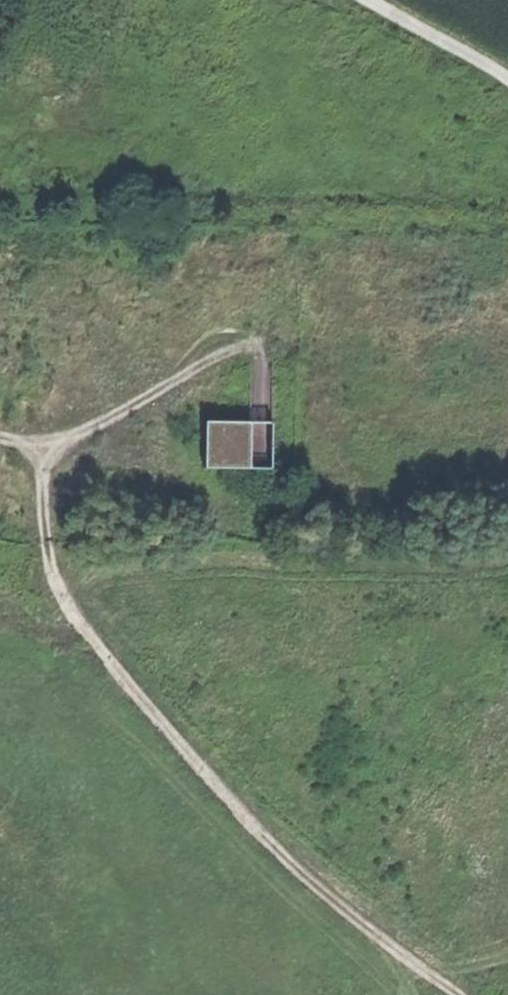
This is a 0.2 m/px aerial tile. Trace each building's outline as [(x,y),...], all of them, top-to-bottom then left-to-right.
[(290,467),(288,420),(220,422),(222,469),(290,467)]
